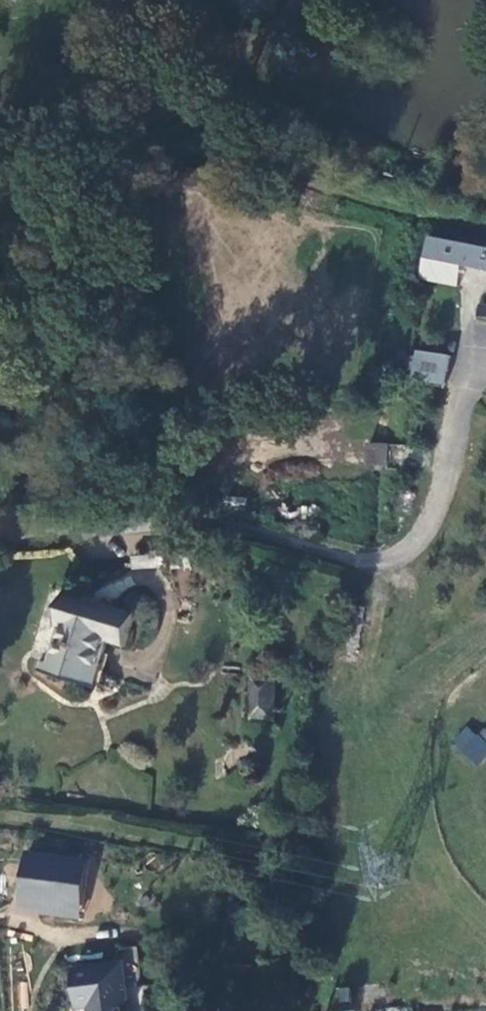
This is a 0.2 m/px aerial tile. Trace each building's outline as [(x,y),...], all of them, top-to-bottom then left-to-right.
[(445,241),(440,263),(485,273),(485,249),(445,241)] [(413,288),(402,359),(401,362),(426,366),(433,367),(445,294),(413,288)] [(402,359),(381,359),(377,470),(421,474),(426,366),(401,362),(402,359)] [(170,568),(169,557),(134,559),(135,570),(170,568)] [(50,664),(43,662),(39,673),(94,689),(107,642),(126,648),(135,616),(108,607),(107,611),(85,604),(88,595),(66,589),(56,625),(61,627),(50,664)] [(272,721),(274,679),(252,679),(249,720),(272,721)] [(485,753),(485,736),(470,721),(451,742),(476,764),(485,753)] [(79,917),(85,856),(18,850),(13,912),(79,917)] [(74,972),(77,1010),(90,1008),(91,1010),(128,1010),(123,965),(74,972)]
